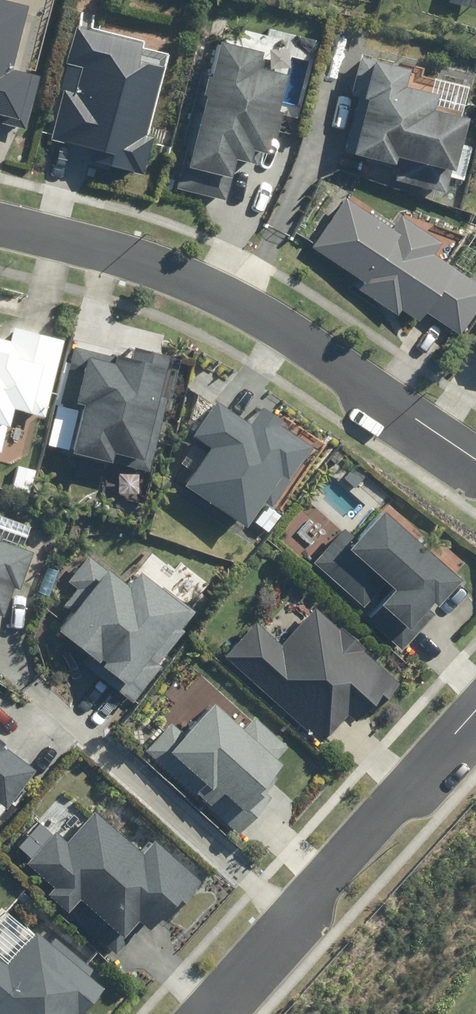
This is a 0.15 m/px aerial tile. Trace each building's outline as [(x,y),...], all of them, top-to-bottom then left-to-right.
[(25,125),(38,74),(12,68),(27,7),(1,0),(0,0),(0,119),(25,125)] [(144,136),(162,61),(139,56),(143,41),(77,25),(68,60),(80,63),(72,93),(63,91),(51,141),(93,151),(90,163),(141,176),(150,137),(144,136)] [(262,52),(218,41),(185,169),(229,180),(234,157),(247,160),(250,147),(265,151),(284,77),(258,70),(262,52)] [(393,164),(395,156),(450,168),(462,115),(433,109),(436,93),(408,87),(412,66),(358,53),(349,93),(364,96),(351,155),(393,164)] [(360,281),(353,290),(395,319),(401,311),(418,323),(425,314),(455,335),(475,306),(475,284),(430,250),(437,241),(398,213),(387,229),(343,198),(310,245),(360,281)] [(8,405),(42,414),(62,337),(0,321),(0,436),(8,405)] [(60,393),(46,445),(147,472),(168,394),(156,391),(166,353),(130,343),(127,354),(110,350),(108,359),(72,350),(60,393)] [(181,480),(182,482),(244,525),(262,498),(271,504),(313,444),(257,405),(247,419),(215,397),(191,432),(206,443),(181,480)] [(37,469),(16,462),(9,484),(29,492),(37,469)] [(460,575),(383,505),(356,534),(345,524),(310,562),(363,610),(376,596),(383,602),(368,618),(400,648),(435,610),(431,607),(460,575)] [(3,611),(12,582),(19,584),(31,546),(4,537),(6,530),(0,528),(0,610),(3,611)] [(69,608),(55,626),(123,677),(114,688),(135,703),(202,614),(137,565),(127,578),(92,551),(56,598),(69,608)] [(254,618),(224,654),(323,737),(344,713),(359,726),(401,677),(316,605),(284,643),(254,618)] [(139,748),(143,752),(238,832),(256,811),(247,804),(294,749),(203,672),(139,748)] [(9,805),(37,767),(0,739),(0,798),(9,805)] [(66,908),(78,895),(121,933),(135,917),(153,932),(201,878),(153,834),(141,847),(96,807),(68,837),(57,828),(28,860),(50,879),(43,887),(66,908)] [(101,976),(33,923),(7,956),(0,951),(0,1012),(2,1013),(71,1013),(101,976)]
